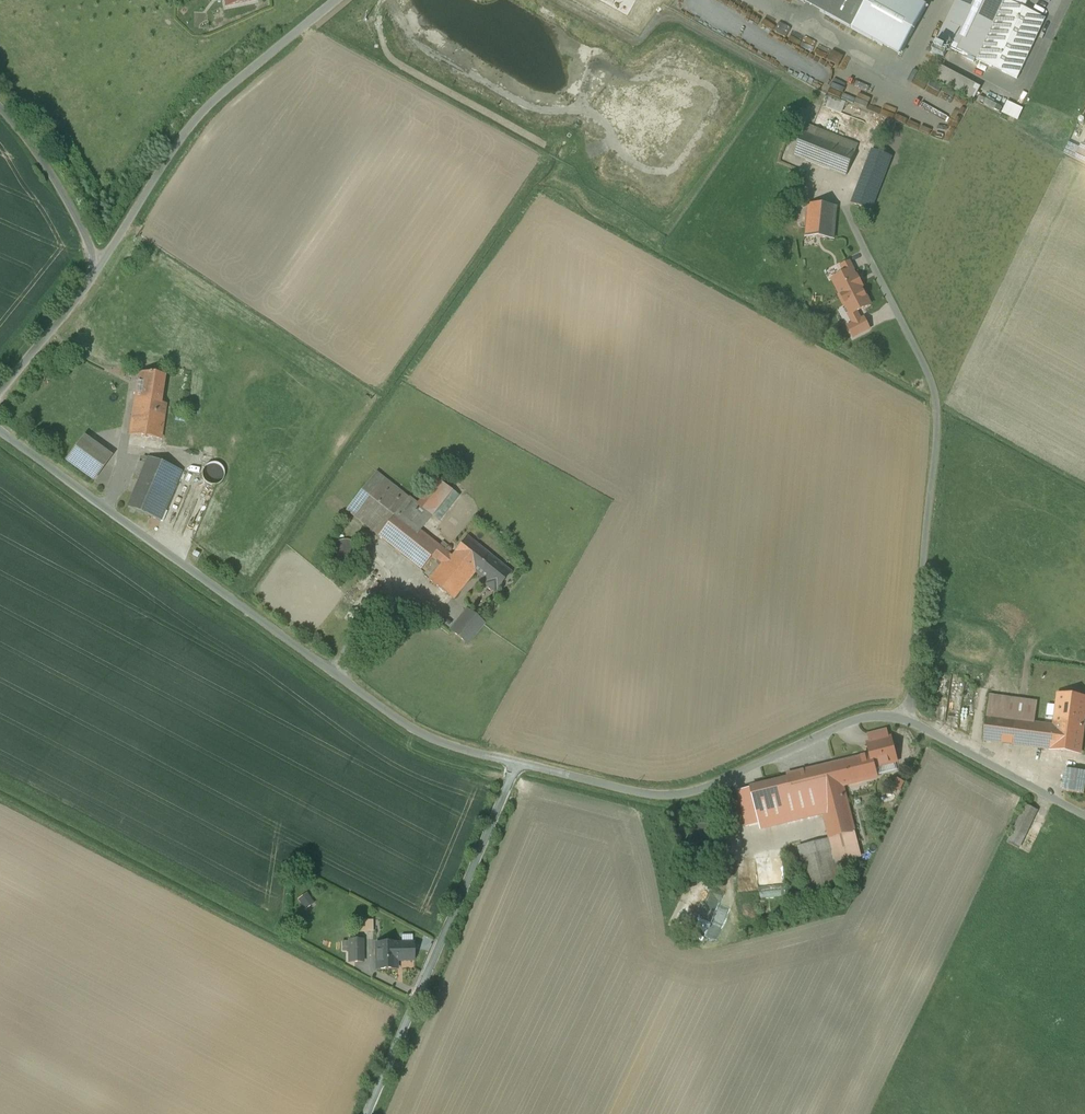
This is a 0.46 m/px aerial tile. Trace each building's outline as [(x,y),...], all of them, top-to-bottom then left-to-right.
[(799,0),(799,1),(900,56),(927,7),(914,0),(799,0)] [(990,0),(957,0),(937,42),(949,47),(964,54),(990,0)] [(964,54),(977,61),(977,60),(1005,0),(990,0),(964,54)] [(1018,0),(1005,0),(977,60),(977,61),(1017,79),(1045,19),(1025,9),(1027,4),(1018,0)] [(207,17),(194,17),(194,26),(206,26),(207,17)] [(949,47),(937,42),(932,53),(944,58),(949,47)] [(981,88),(941,67),(934,80),(940,83),(974,100),(981,88)] [(834,73),(826,94),(879,113),(882,103),(868,98),(870,93),(857,88),(856,92),(843,87),(846,77),(834,73)] [(1022,109),(1007,102),(1002,112),(1017,119),(1022,109)] [(859,145),(806,124),(794,155),(847,176),(859,145)] [(1075,159),(1080,148),(1069,142),(1064,153),(1075,159)] [(1082,144),(1080,148),(1075,159),(1084,164),(1084,145),(1082,144)] [(878,152),(873,150),(852,204),(871,211),(892,158),(878,152)] [(836,208),(809,205),(806,236),(833,238),(836,208)] [(138,240),(133,237),(130,242),(135,245),(138,240)] [(162,376),(139,373),(136,390),(138,391),(136,400),(135,400),(130,435),(160,440),(165,405),(158,404),(157,403),(159,388),(160,388),(162,376)] [(96,456),(79,444),(66,462),(83,474),(96,456)] [(106,463),(96,456),(83,474),(93,482),(106,463)] [(174,469),(149,458),(127,508),(160,521),(181,472),(174,468),(174,469)] [(216,463),(213,463),(211,463),(209,464),(208,464),(207,465),(206,466),(205,467),(204,468),(203,470),(202,471),(202,473),(202,475),(202,476),(202,478),(203,479),(204,481),(205,482),(207,484),(209,485),(211,486),(214,486),(216,486),(217,485),(218,485),(220,484),(221,483),(222,481),(223,480),(224,478),(225,476),(225,474),(224,472),(224,471),(223,469),(223,468),(221,466),(220,465),(218,464),(216,463)] [(409,498),(377,473),(346,511),(378,536),(396,513),(404,504),(409,498)] [(404,504),(396,513),(419,531),(427,522),(404,504)] [(419,531),(396,513),(378,536),(421,570),(431,557),(439,547),(419,531)] [(510,573),(467,538),(452,557),(473,574),(475,572),(487,582),(485,585),(494,593),(510,573)] [(342,540),(340,541),(338,541),(336,543),(335,544),(334,546),(333,548),(332,550),(332,551),(332,553),(332,555),(332,557),(333,558),(334,560),(335,561),(336,562),(337,564),(338,564),(340,565),(341,566),(343,566),(345,566),(348,566),(351,565),(352,564),(353,563),(355,561),(356,560),(357,557),(357,556),(358,555),(358,553),(358,551),(357,549),(357,548),(356,546),(355,544),(352,542),(350,541),(348,540),(346,540),(344,540),(342,540)] [(448,547),(442,543),(439,547),(444,551),(448,547)] [(444,551),(439,547),(431,557),(437,560),(442,564),(449,555),(444,551)] [(452,557),(449,555),(442,564),(429,581),(453,600),(473,574),(452,557)] [(437,560),(424,576),(429,581),(442,564),(437,560)] [(484,624),(467,610),(450,631),(467,645),(484,624)] [(1054,726),(1034,724),(987,717),(983,741),(1051,750),(1051,751),(1079,755),(1084,710),(1084,697),(1058,694),(1054,726)] [(1018,699),(990,696),(987,717),(1034,724),(1037,702),(1027,701),(1018,699)] [(891,738),(871,743),(873,751),(871,755),(859,758),(865,780),(877,777),(874,768),(897,762),(891,738)] [(859,758),(787,775),(789,782),(792,791),(794,798),(815,792),(815,796),(818,795),(822,813),(829,840),(832,850),(858,844),(843,786),(865,780),(859,758)] [(1065,770),(1062,791),(1084,795),(1084,786),(1084,772),(1065,770)] [(900,791),(903,782),(895,779),(892,788),(900,791)] [(789,782),(780,785),(780,787),(782,794),(792,791),(789,782)] [(779,783),(751,790),(760,825),(788,818),(782,794),(780,787),(780,785),(779,783)] [(760,825),(751,790),(739,793),(748,828),(760,825)] [(815,792),(794,798),(792,791),(782,794),(788,818),(788,821),(822,813),(818,795),(815,796),(815,792)] [(1027,805),(1007,843),(1019,849),(1038,811),(1027,805)] [(708,823),(706,822),(703,822),(701,822),(698,822),(696,823),(694,824),(692,826),(690,827),(689,829),(688,832),(687,833),(687,835),(687,837),(687,839),(687,841),(688,842),(689,844),(690,846),(691,848),(693,849),(695,850),(696,851),(698,852),(700,852),(702,852),(705,852),(708,851),(710,850),(712,848),(714,847),(715,845),(716,842),(717,840),(717,837),(717,835),(717,834),(716,832),(715,830),(714,829),(713,827),(711,825),(710,824),(708,823)] [(829,840),(801,847),(811,888),(839,881),(834,863),(861,856),(858,844),(832,850),(829,840)] [(311,893),(300,900),(308,910),(318,903),(311,893)] [(366,933),(378,932),(377,919),(365,920),(366,933)] [(362,963),(362,940),(349,941),(349,942),(349,952),(349,963),(362,963)] [(395,945),(395,944),(376,944),(376,970),(396,970),(396,961),(402,961),(402,960),(411,960),(411,961),(413,961),(413,944),(395,945)]
